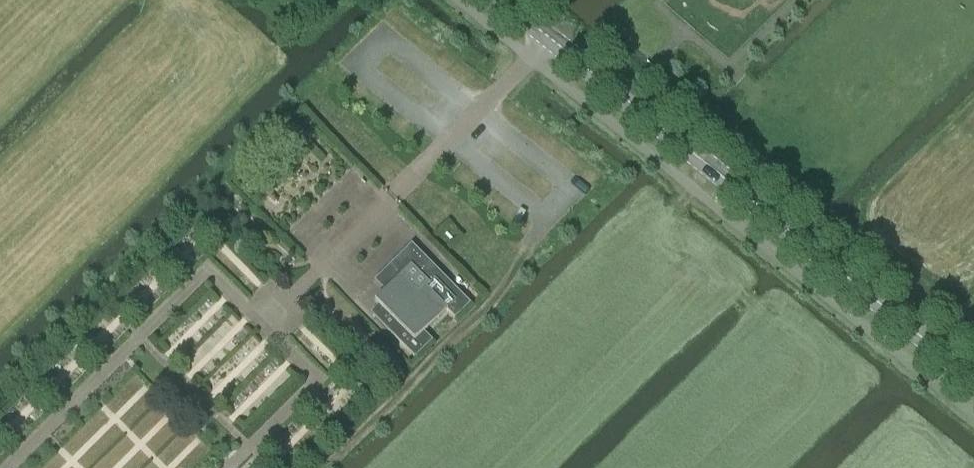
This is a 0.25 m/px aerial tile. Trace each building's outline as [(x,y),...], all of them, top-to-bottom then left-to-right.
[(381,308),(373,316),(415,359),(433,341),(424,333),(447,310),(456,319),(470,304),(465,298),(455,288),(411,245),(390,266),(379,277),(389,287),(375,302),(381,308)]
